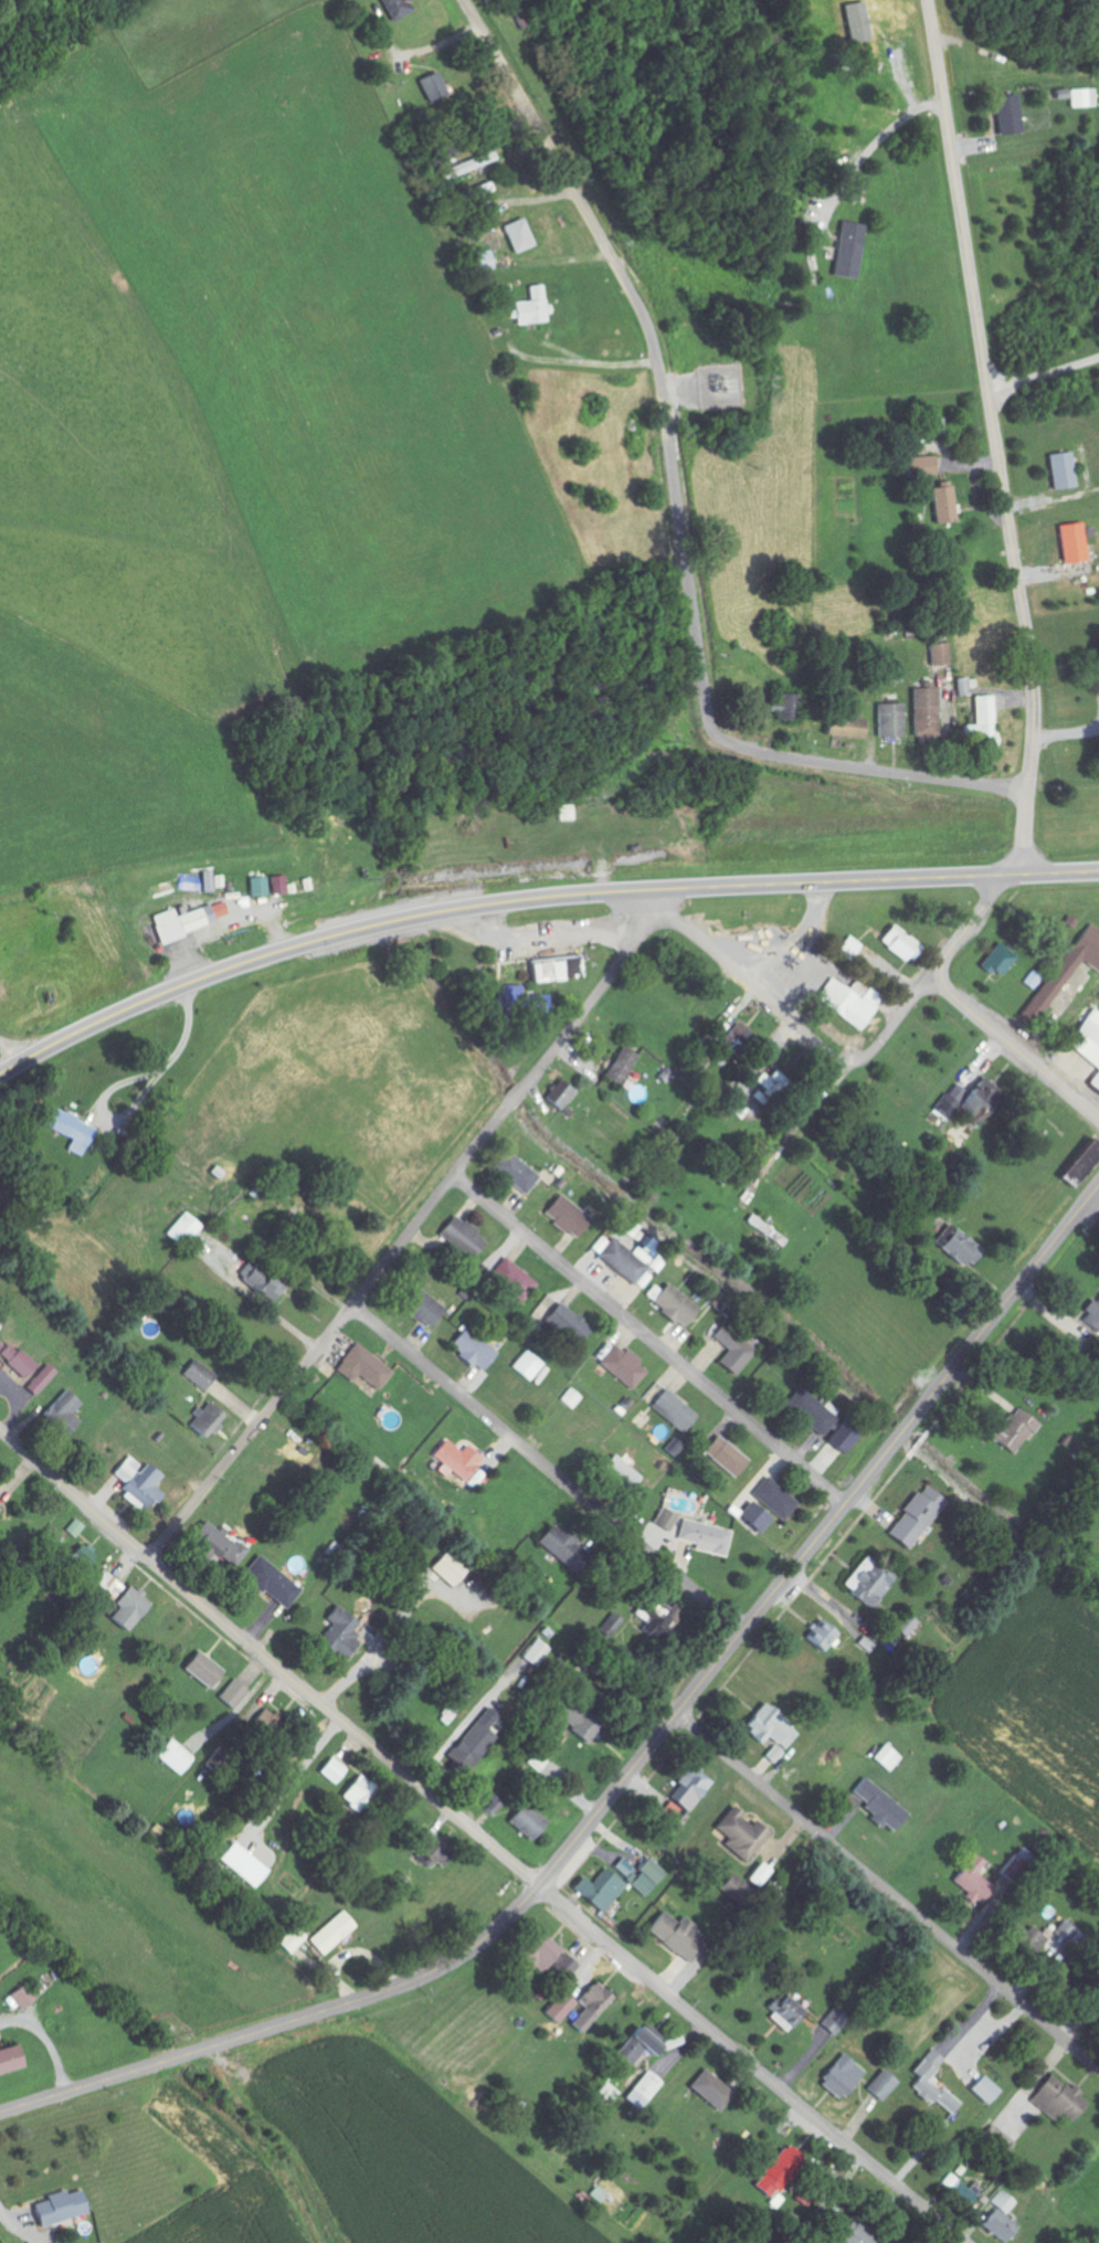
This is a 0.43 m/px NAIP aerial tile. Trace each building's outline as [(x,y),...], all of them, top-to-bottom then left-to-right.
[(388,21),(410,11),(404,0),(378,0),(388,21)] [(445,93),(435,71),(415,80),(426,102),(445,93)] [(1068,89),(1069,108),(1095,107),(1094,88),(1068,89)] [(996,134),(1019,134),(1018,96),(994,96),(996,134)] [(494,160),(490,151),(457,165),(461,175),(494,160)] [(514,254),(533,245),(521,217),(501,226),(514,254)] [(831,276),(854,280),(864,225),(840,221),(831,276)] [(492,250),(472,252),(473,271),(494,270),(492,250)] [(529,302),(513,302),(514,325),(546,323),(544,285),(528,286),(529,302)] [(1048,455),(1051,490),(1077,488),(1073,452),(1048,455)] [(936,455),(906,460),(909,479),(939,474),(936,455)] [(931,485),(933,523),(954,523),(953,485),(931,485)] [(1088,562),(1084,523),(1059,525),(1062,564),(1088,562)] [(952,665),(951,643),(931,644),(932,666),(952,665)] [(976,688),(976,679),(958,680),(958,697),(969,696),(969,688),(976,688)] [(913,689),(912,735),(938,735),(939,689),(913,689)] [(768,702),(767,713),(777,713),(777,721),(796,722),(796,694),(777,694),(777,702),(768,702)] [(974,725),(961,726),(961,736),(973,735),(973,744),(982,743),(982,750),(997,749),(997,732),(993,732),(992,696),(973,697),(974,725)] [(904,704),(877,705),(877,738),(905,737),(904,704)] [(862,711),(847,710),(847,717),(826,716),(825,737),(863,739),(864,719),(862,719),(862,711)] [(557,806),(558,821),(573,821),(573,806),(557,806)] [(284,895),(283,876),(269,877),(270,895),(284,895)] [(249,897),(266,896),(265,878),(248,878),(249,897)] [(228,914),(224,902),(212,906),(215,919),(228,914)] [(157,941),(204,926),(198,909),(173,917),(171,909),(149,916),(157,941)] [(1090,924),(1035,994),(1048,1004),(1082,960),(1096,971),(1098,967),(1098,932),(1090,924)] [(918,943),(890,925),(877,944),(905,962),(918,943)] [(861,945),(848,935),(836,951),(849,961),(861,945)] [(996,979),(1014,958),(996,944),(979,965),(996,979)] [(533,985),(575,979),(574,974),(582,973),(580,955),(529,962),(533,985)] [(830,979),(815,1002),(862,1031),(877,1008),(830,979)] [(524,986),(496,986),(496,1017),(548,1017),(548,995),(524,995),(524,986)] [(1097,1069),(1085,1087),(1098,1096),(1098,1015),(1090,1009),(1064,1046),(1097,1069)] [(751,1037),(736,1024),(718,1043),(733,1057),(751,1037)] [(636,1055),(620,1046),(603,1079),(619,1087),(636,1055)] [(761,1073),(755,1083),(761,1087),(754,1098),(767,1106),(784,1078),(772,1072),(769,1078),(761,1073)] [(958,1110),(968,1120),(996,1091),(982,1078),(956,1105),(946,1094),(932,1109),(946,1122),(958,1110)] [(574,1090),(556,1082),(545,1105),(563,1113),(574,1090)] [(742,1118),(748,1109),(737,1102),(731,1111),(742,1118)] [(39,1126),(71,1139),(66,1150),(80,1156),(93,1126),(47,1106),(39,1126)] [(1071,1189),(1098,1148),(1098,1146),(1086,1138),(1057,1180),(1071,1189)] [(525,1194),(538,1174),(504,1151),(491,1171),(525,1194)] [(573,1236),(586,1213),(555,1194),(541,1217),(573,1236)] [(485,1241),(456,1216),(441,1234),(469,1258),(485,1241)] [(937,1247),(966,1270),(981,1250),(952,1227),(937,1247)] [(648,1268),(613,1237),(597,1255),(632,1286),(648,1268)] [(488,1274),(519,1303),(535,1285),(504,1257),(488,1274)] [(428,1328),(442,1305),(408,1284),(396,1302),(406,1307),(402,1312),(428,1328)] [(684,1327),(697,1304),(663,1284),(650,1306),(684,1327)] [(1094,1333),(1098,1329),(1098,1298),(1094,1303),(1091,1299),(1081,1309),(1087,1316),(1082,1320),(1094,1333)] [(589,1327),(557,1302),(542,1321),(573,1347),(589,1327)] [(494,1354),(464,1326),(447,1344),(478,1372),(494,1354)] [(734,1376),(759,1345),(739,1329),(733,1337),(719,1326),(710,1336),(727,1350),(717,1362),(734,1376)] [(390,1372),(354,1342),(333,1368),(348,1382),(355,1374),(375,1391),(390,1372)] [(4,1343),(0,1349),(0,1363),(23,1378),(33,1361),(4,1343)] [(630,1390),(648,1369),(624,1349),(622,1352),(614,1344),(598,1363),(630,1390)] [(542,1364),(521,1350),(509,1369),(530,1383),(542,1364)] [(213,1375),(193,1358),(181,1373),(201,1390),(213,1375)] [(23,1387),(33,1396),(54,1373),(45,1364),(23,1387)] [(642,1400),(683,1432),(697,1414),(656,1382),(642,1400)] [(559,1399),(571,1409),(581,1397),(569,1387),(559,1399)] [(60,1436),(76,1423),(69,1413),(80,1405),(68,1390),(41,1412),(60,1436)] [(796,1417),(819,1436),(835,1417),(812,1399),(796,1417)] [(186,1425),(202,1440),(224,1416),(208,1402),(186,1425)] [(1037,1423),(1016,1407),(1004,1424),(998,1420),(986,1436),(1013,1456),(1037,1423)] [(704,1451),(734,1477),(748,1461),(719,1434),(704,1451)] [(464,1444),(460,1450),(443,1438),(431,1455),(447,1466),(445,1469),(464,1482),(482,1457),(464,1444)] [(641,1476),(610,1454),(598,1471),(629,1493),(641,1476)] [(119,1487),(140,1507),(153,1492),(149,1488),(159,1476),(144,1462),(139,1467),(126,1455),(110,1473),(121,1484),(119,1487)] [(797,1503),(766,1477),(752,1494),(783,1520),(797,1503)] [(884,1533),(905,1549),(943,1501),(922,1485),(884,1533)] [(757,1534),(770,1519),(750,1502),(737,1518),(757,1534)] [(678,1515),(660,1507),(652,1524),(670,1532),(678,1515)] [(731,1531),(682,1519),(678,1540),(695,1544),(693,1550),(725,1557),(731,1531)] [(552,1522),(535,1540),(568,1571),(585,1553),(552,1522)] [(245,1546),(219,1535),(220,1532),(201,1524),(191,1545),(207,1552),(205,1557),(234,1570),(245,1546)] [(428,1566),(449,1588),(464,1574),(443,1552),(428,1566)] [(284,1608),(298,1587),(252,1556),(238,1577),(284,1608)] [(868,1608),(889,1583),(883,1578),(886,1574),(876,1566),(852,1595),(868,1608)] [(87,1586),(109,1603),(122,1587),(100,1569),(87,1586)] [(123,1633),(147,1600),(127,1585),(103,1618),(123,1633)] [(357,1622),(335,1606),(309,1641),(339,1664),(359,1637),(350,1631),(357,1622)] [(894,1627),(906,1638),(919,1624),(908,1613),(894,1627)] [(804,1640),(823,1653),(838,1631),(818,1618),(804,1640)] [(180,1671),(208,1689),(221,1668),(192,1651),(180,1671)] [(248,1690),(232,1679),(217,1699),(233,1710),(248,1690)] [(436,1720),(444,1727),(470,1695),(462,1688),(436,1720)] [(784,1750),(799,1733),(762,1702),(741,1727),(760,1743),(766,1736),(784,1750)] [(492,1736),(484,1729),(495,1716),(486,1708),(445,1759),(462,1773),(492,1736)] [(569,1726),(566,1731),(583,1744),(594,1730),(563,1708),(556,1717),(569,1726)] [(278,1720),(276,1720),(277,1714),(265,1712),(263,1729),(277,1730),(278,1720)] [(192,1760),(169,1738),(153,1755),(176,1777),(192,1760)] [(315,1771),(331,1785),(344,1770),(329,1756),(315,1771)] [(686,1814),(713,1785),(691,1765),(665,1794),(686,1814)] [(352,1812),(374,1792),(358,1774),(335,1794),(352,1812)] [(850,1792),(865,1804),(862,1807),(873,1815),(870,1818),(891,1833),(907,1811),(862,1778),(850,1792)] [(504,1820),(526,1841),(542,1823),(520,1803),(504,1820)] [(746,1861),(767,1833),(751,1822),(750,1824),(728,1807),(709,1833),(746,1861)] [(412,1856),(424,1867),(443,1846),(431,1835),(412,1856)] [(249,1888),(264,1870),(230,1841),(215,1859),(249,1888)] [(991,1887),(975,1874),(985,1862),(973,1853),(951,1881),(966,1893),(962,1897),(974,1907),(991,1887)] [(634,1870),(625,1879),(643,1896),(664,1873),(647,1857),(634,1870)] [(633,1868),(622,1858),(614,1867),(625,1876),(633,1868)] [(578,1876),(569,1891),(605,1913),(623,1882),(601,1869),(592,1884),(578,1876)] [(742,1898),(749,1888),(733,1875),(725,1885),(742,1898)] [(319,1956),(356,1929),(343,1911),(306,1938),(319,1956)] [(644,1932),(688,1963),(700,1945),(688,1936),(695,1926),(681,1916),(676,1922),(659,1911),(644,1932)] [(1004,1931),(1028,1953),(1042,1937),(1030,1926),(1024,1932),(1012,1921),(1004,1931)] [(1050,1934),(1063,1945),(1075,1932),(1062,1921),(1050,1934)] [(526,1973),(532,1966),(541,1973),(560,1950),(537,1931),(512,1962),(526,1973)] [(578,1966),(562,1952),(545,1970),(561,1984),(578,1966)] [(584,2008),(567,2025),(577,2035),(613,1997),(595,1980),(576,2000),(584,2008)] [(33,2000),(22,1984),(7,1994),(18,2010),(33,2000)] [(541,2012),(553,2025),(576,2003),(565,1990),(541,2012)] [(785,2028),(799,2013),(782,1998),(768,2013),(785,2028)] [(641,2051),(647,2056),(655,2047),(634,2028),(612,2053),(627,2067),(641,2051)] [(18,2068),(11,2045),(0,2049),(0,2073),(18,2068)] [(956,2104),(929,2080),(946,2060),(931,2048),(910,2072),(916,2078),(909,2086),(945,2117),(956,2104)] [(815,2082),(836,2101),(862,2072),(841,2053),(815,2082)] [(863,2089),(878,2102),(896,2081),(881,2068),(863,2089)] [(687,2086),(716,2113),(732,2096),(703,2069),(687,2086)] [(621,2098),(637,2112),(662,2085),(647,2070),(621,2098)] [(1072,2122),(1084,2102),(1076,2097),(1079,2093),(1046,2073),(1028,2103),(1056,2120),(1059,2114),(1072,2122)] [(968,2092),(988,2104),(998,2089),(978,2076),(968,2092)] [(610,2104),(619,2093),(606,2081),(596,2093),(610,2104)] [(1015,2144),(993,2124),(981,2137),(1003,2157),(1015,2144)] [(770,2201),(803,2159),(785,2144),(751,2186),(770,2201)] [(35,2227),(82,2217),(77,2189),(43,2196),(44,2202),(30,2205),(35,2227)] [(999,2242),(1000,2242),(1015,2226),(1001,2215),(1013,2202),(997,2189),(985,2202),(992,2208),(978,2225),(999,2242)] [(871,2238),(847,2219),(832,2238),(838,2242),(867,2242),(871,2238)]
